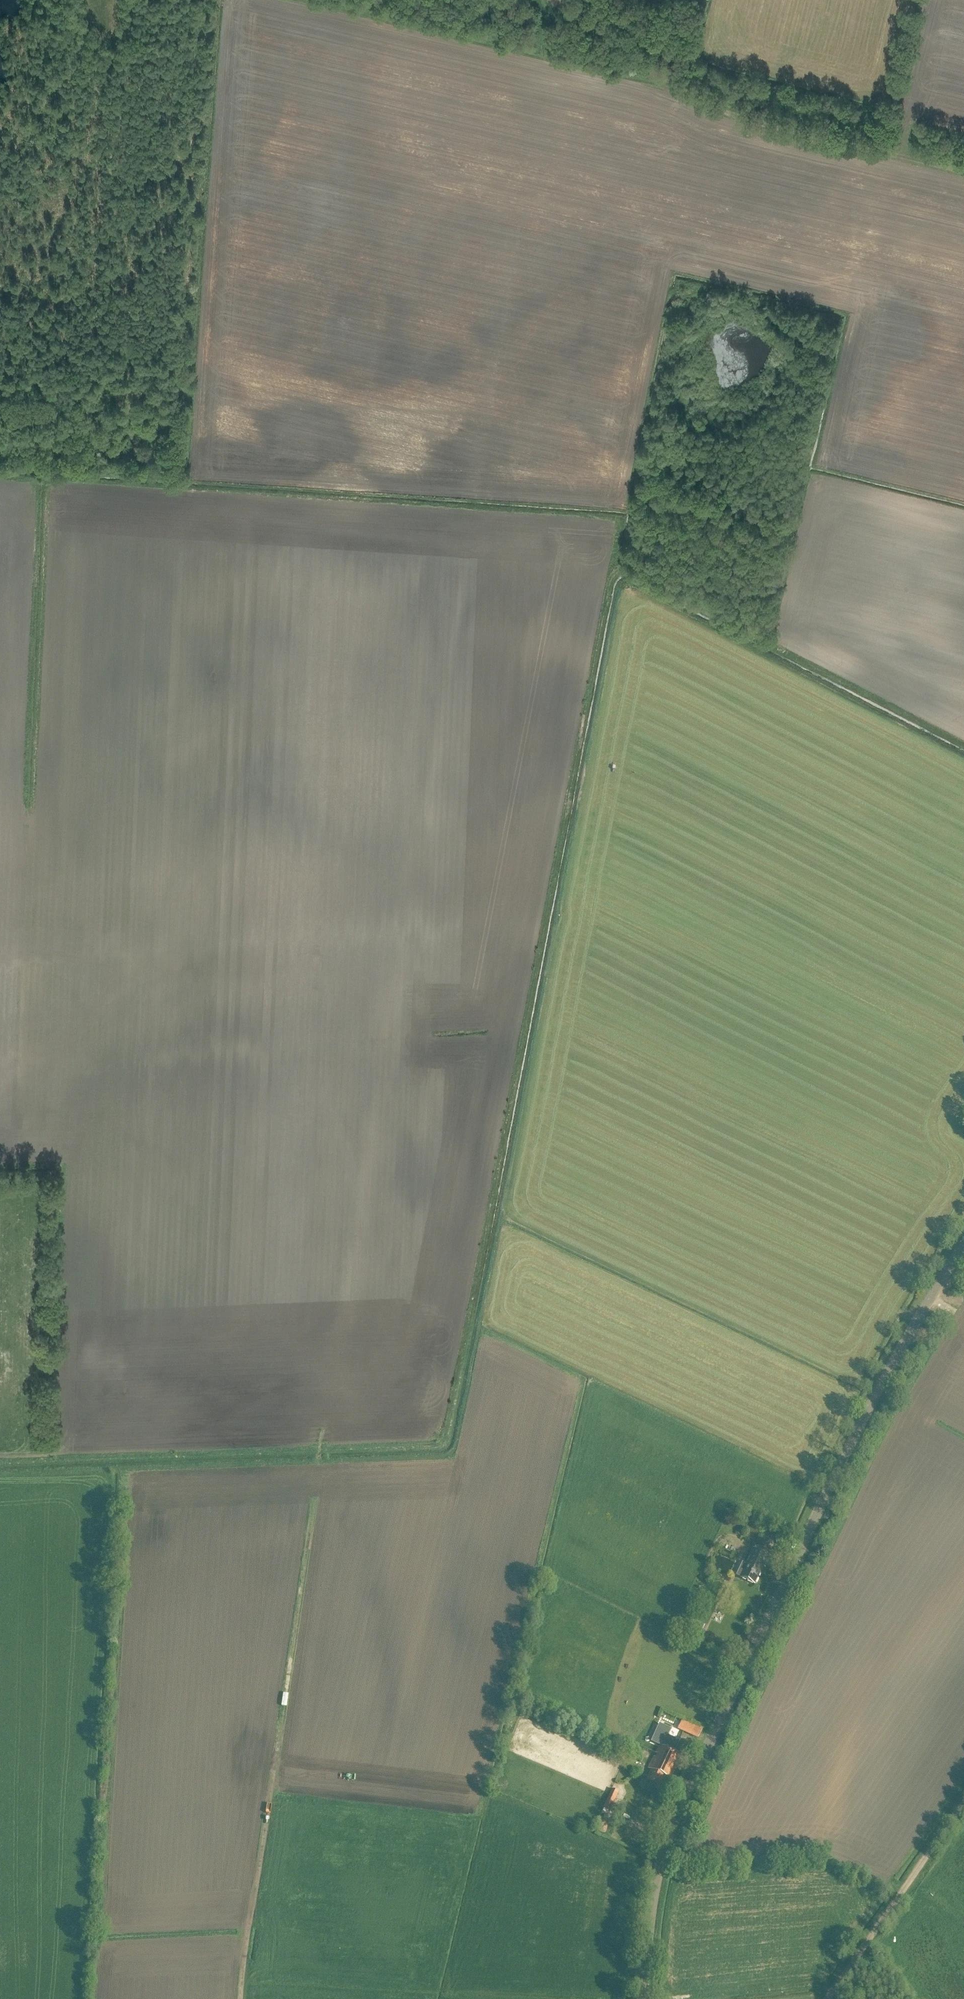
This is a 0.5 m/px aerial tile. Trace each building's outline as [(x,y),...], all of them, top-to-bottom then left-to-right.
[(761,1530),(750,1525),(744,1538),(756,1543),(761,1530)] [(738,1528),(735,1534),(741,1537),(744,1531),(738,1528)] [(736,1576),(741,1579),(740,1580),(753,1586),(755,1587),(762,1570),(763,1570),(769,1558),(751,1550),(744,1565),(741,1563),(736,1576)] [(704,1629),(692,1623),(687,1634),(698,1640),(704,1629)] [(647,1704),(645,1713),(655,1715),(656,1706),(647,1704)] [(691,1736),(693,1737),(698,1739),(702,1730),(696,1728),(681,1721),(677,1730),(691,1736)] [(648,1769),(649,1770),(651,1771),(646,1782),(648,1783),(658,1788),(663,1777),(671,1781),(683,1758),(661,1747),(659,1746),(655,1754),(657,1755),(655,1759),(653,1758),(648,1769)] [(612,1790),(603,1808),(610,1811),(618,1793),(612,1790)]
